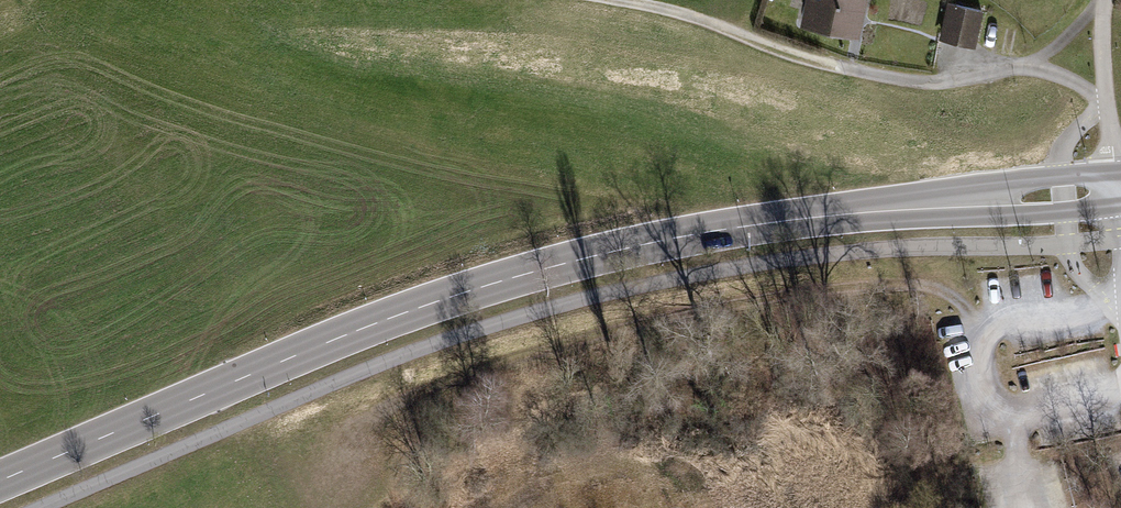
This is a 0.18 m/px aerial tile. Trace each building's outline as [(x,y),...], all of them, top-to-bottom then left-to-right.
[(800,23),(859,36),(867,0),(805,0),(800,23)] [(984,10),(948,1),(939,38),(975,47),(984,10)]
